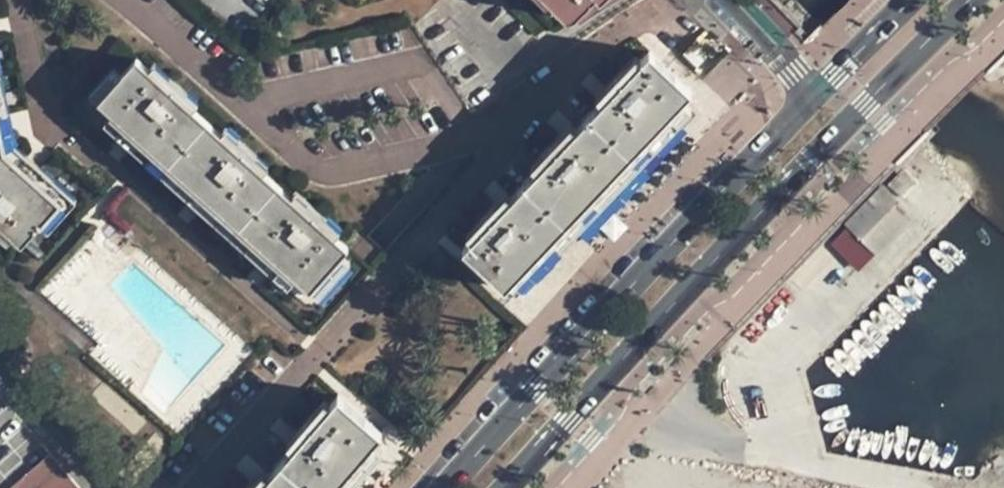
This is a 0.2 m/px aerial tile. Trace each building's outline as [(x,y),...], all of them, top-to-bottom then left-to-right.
[(565,17),(575,14),(591,0),(549,0),(565,17)] [(504,285),(513,276),(606,178),(690,88),(649,50),(463,247),(504,285)] [(135,57),(98,101),(309,289),(348,247),(135,57)] [(59,201),(5,152),(0,130),(0,225),(21,244),(59,201)] [(915,179),(903,168),(890,183),(901,194),(915,179)] [(616,188),(606,178),(513,276),(522,285),(616,188)] [(885,190),(852,223),(878,248),(911,215),(885,190)] [(845,227),(829,242),(857,271),(873,255),(845,227)] [(255,487),(331,487),(380,431),(337,393),(255,487)] [(49,451),(9,487),(80,487),(49,451)]
